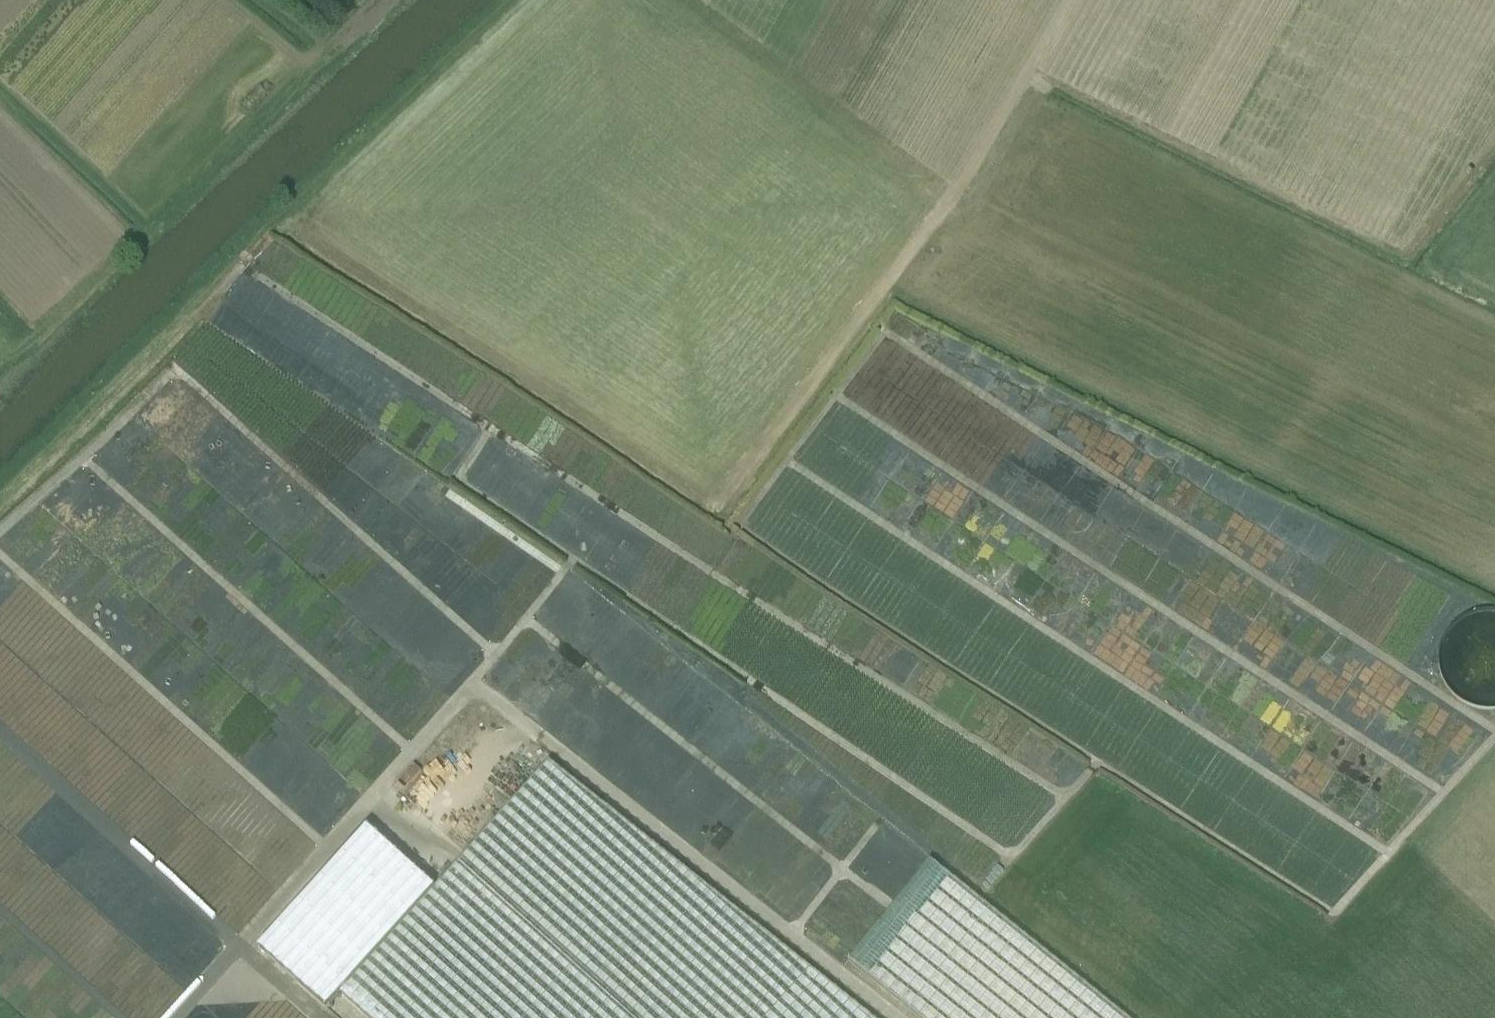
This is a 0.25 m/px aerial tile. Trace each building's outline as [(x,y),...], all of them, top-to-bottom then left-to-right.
[(257,950),(324,1010),(342,992),(371,1017),(869,1017),(829,986),(548,763),(434,889),(426,882),(416,873),(366,828),(257,950)] [(929,861),(848,961),(919,1017),(1124,1017),(929,861)] [(258,1001),(240,983),(214,1010),(223,1017),(241,1017),(258,1001)]
